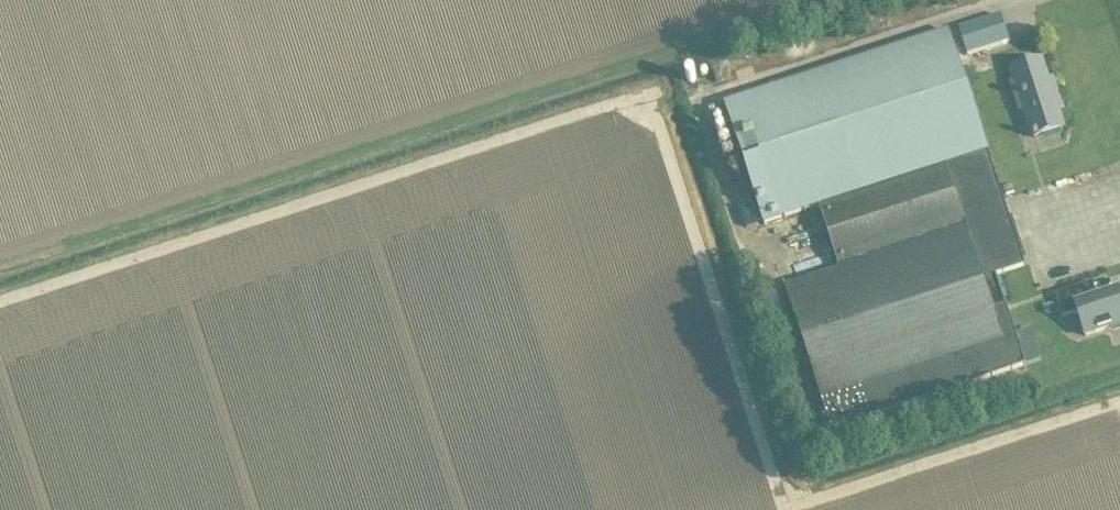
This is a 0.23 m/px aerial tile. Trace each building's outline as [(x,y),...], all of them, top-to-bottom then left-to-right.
[(764,221),(820,203),(821,207),(947,166),(988,153),(948,31),(726,104),(764,221)] [(1048,80),(1044,68),(1041,59),(1013,69),(1017,81),(1012,83),(1021,109),(1026,108),(1035,136),(1063,127),(1054,98),(1058,97),(1052,79),(1048,80)] [(681,82),(668,88),(673,101),(687,95),(681,82)] [(995,273),(1024,264),(988,153),(947,166),(967,229),(983,277),(995,273)] [(821,207),(841,270),(967,229),(947,166),(821,207)] [(1021,201),(1010,203),(1014,228),(1025,226),(1021,201)] [(823,400),(1004,340),(993,308),(1005,304),(1006,304),(995,273),(983,277),(967,229),(841,270),(786,288),(823,400)] [(1119,323),(1119,292),(1118,287),(1086,297),(1081,284),(1055,293),(1063,316),(1077,311),(1085,335),(1119,323)] [(823,400),(831,426),(1024,363),(1005,304),(993,308),(1004,340),(823,400)]
